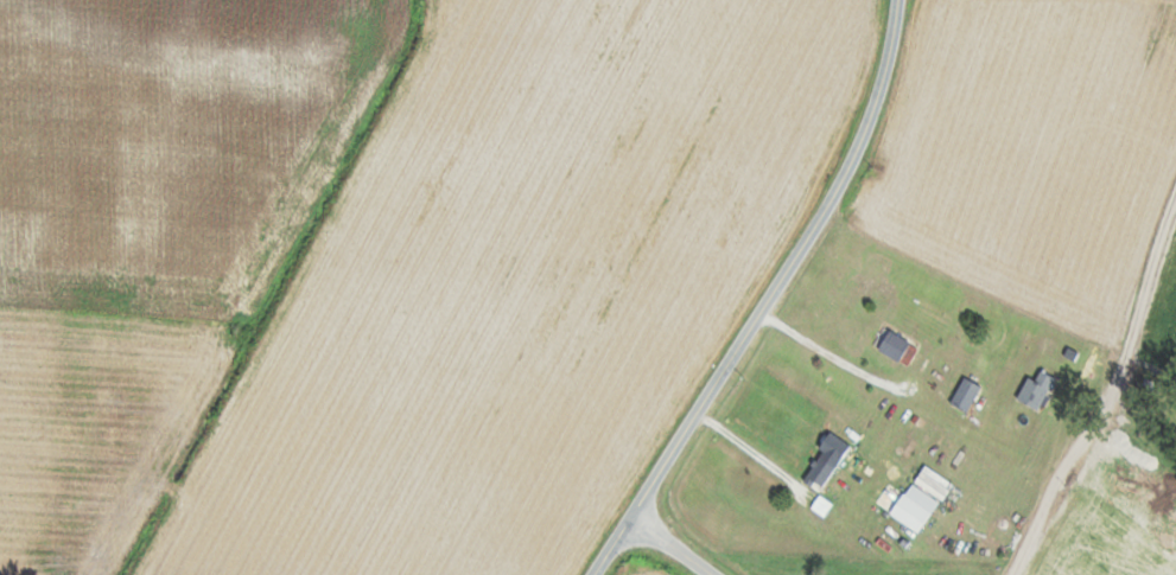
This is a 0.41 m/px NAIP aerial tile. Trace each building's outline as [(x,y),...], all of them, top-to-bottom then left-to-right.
[(920,347),(891,330),(880,351),(909,367),(920,347)] [(969,413),(983,387),(966,378),(952,404),(969,413)] [(801,486),(808,491),(831,464),(824,459),(801,486)]
